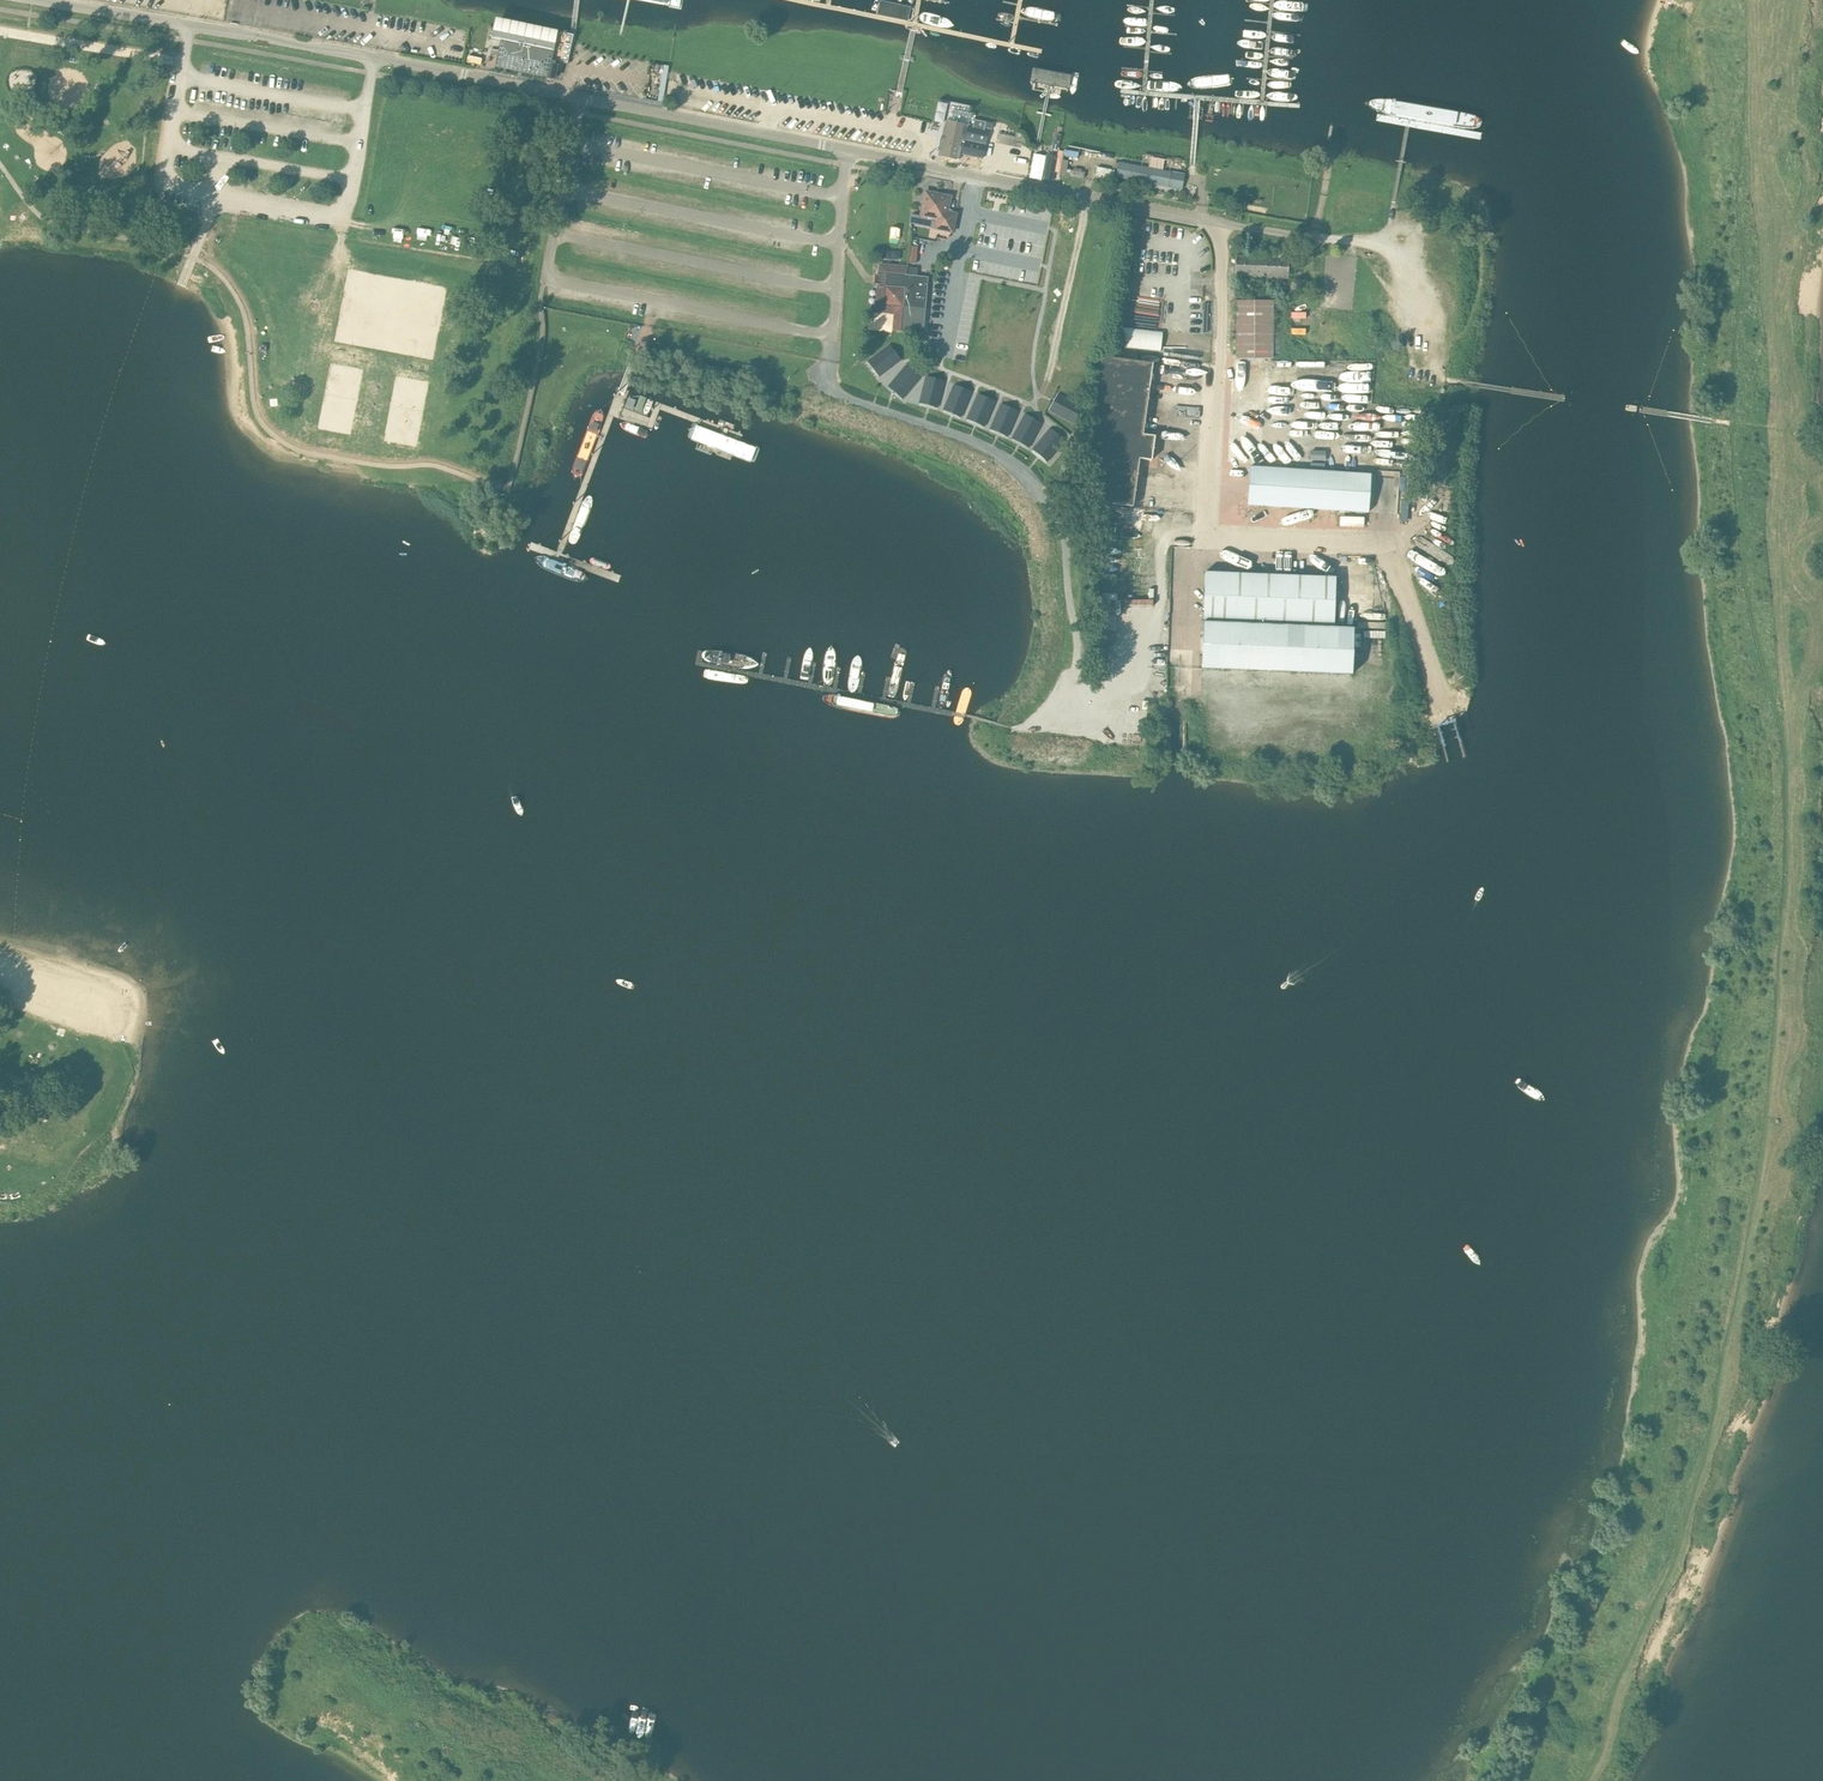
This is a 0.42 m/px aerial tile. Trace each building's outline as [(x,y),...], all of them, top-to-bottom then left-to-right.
[(496,18),(491,39),(504,42),(504,43),(500,42),(495,66),(499,67),(546,76),(556,78),(559,64),(555,64),(556,61),(552,60),(554,52),(558,30),(496,18)] [(1036,81),(1071,89),(1074,73),(1039,66),(1036,81)] [(984,128),(986,122),(974,120),(973,126),(968,124),(968,125),(949,121),(942,155),(956,158),(961,135),(967,136),(963,155),(983,159),(989,129),(984,128)] [(1113,176),(1168,187),(1182,189),(1185,173),(1119,161),(1117,171),(1097,167),(1096,174),(1113,178),(1113,176)] [(1045,170),(1044,179),(1045,179),(1053,181),(1054,174),(1055,172),(1045,170)] [(921,216),(937,219),(935,227),(952,231),(956,214),(947,212),(951,196),(926,191),(921,216)] [(1092,244),(1105,245),(1106,235),(1093,233),(1092,244)] [(1239,256),(1239,277),(1293,276),(1293,256),(1239,256)] [(879,275),(879,283),(882,283),(882,285),(885,286),(884,304),(926,308),(928,276),(919,275),(920,267),(915,267),(909,266),(908,274),(906,274),(882,272),(882,275),(879,275)] [(1398,297),(1239,292),(1237,359),(1396,364),(1398,297)] [(1135,306),(1132,324),(1160,329),(1164,311),(1135,306)] [(1164,349),(1166,330),(1124,328),(1122,346),(1164,349)] [(900,359),(889,345),(874,357),(886,371),(900,359)] [(1153,363),(1103,356),(1083,500),(1134,506),(1140,458),(1152,460),(1155,436),(1143,434),(1153,363)] [(919,378),(906,366),(894,381),(907,392),(919,378)] [(944,382),(927,377),(922,395),(939,400),(944,382)] [(971,392),(954,385),(947,402),(964,409),(971,392)] [(994,402),(978,395),(970,412),(987,419),(994,402)] [(1065,397),(1056,413),(1073,422),(1082,406),(1065,397)] [(1018,411),(1001,405),(994,422),(1011,429),(1018,411)] [(1041,423),(1025,415),(1016,432),(1032,440),(1041,423)] [(755,466),(762,447),(691,421),(684,439),(755,466)] [(1064,441),(1050,429),(1038,444),(1052,455),(1064,441)] [(1325,461),(1325,451),(1310,451),(1310,460),(1325,461)] [(1369,512),(1371,473),(1250,466),(1248,505),(1369,512)] [(1203,622),(1334,627),(1336,576),(1249,573),(1205,571),(1203,622)] [(1354,628),(1334,627),(1203,622),(1202,668),(1352,674),(1354,628)]
